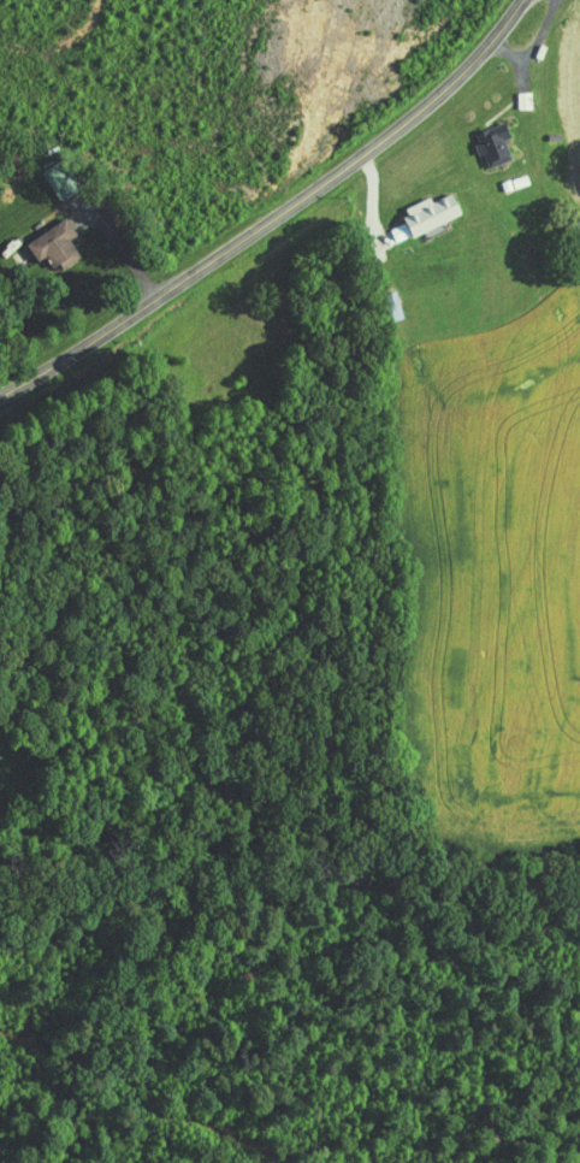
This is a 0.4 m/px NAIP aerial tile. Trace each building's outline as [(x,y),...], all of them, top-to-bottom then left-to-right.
[(493,131),(489,116),(459,124),(469,160),(496,153),(490,132),(493,131)] [(414,189),(386,201),(391,214),(374,221),(380,235),(445,208),(436,185),(416,193),(414,189)] [(54,231),(62,226),(50,208),(10,237),(22,254),(32,246),(45,264),(67,249),(54,231)]
